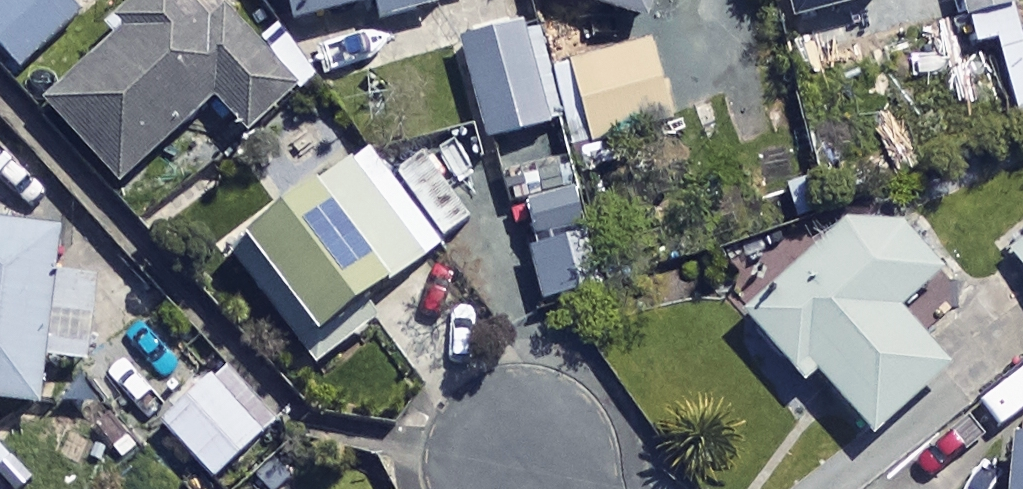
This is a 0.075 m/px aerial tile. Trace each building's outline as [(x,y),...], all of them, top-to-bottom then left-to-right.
[(59,0),(0,0),(0,52),(20,74),(78,20),(59,0)] [(184,0),(169,0),(49,107),(122,190),(218,105),(249,139),(302,92),(231,11),(210,30),(184,0)] [(381,27),(444,11),(441,0),(290,0),(297,30),(377,10),(381,27)] [(651,27),(659,0),(552,0),(651,27)] [(1011,0),(959,0),(972,47),(997,40),(1022,132),(1022,44),(1011,0)] [(550,130),(520,35),(464,53),(493,148),(550,130)] [(673,130),(654,50),(567,70),(586,150),(673,130)] [(446,250),(366,158),(240,267),(320,359),(446,250)] [(940,279),(879,209),(750,322),(807,387),(819,376),(875,440),(948,377),(897,317),(940,279)] [(0,233),(0,407),(40,412),(59,239),(0,233)] [(1006,249),(1022,270),(1022,236),(1006,249)] [(602,296),(593,243),(533,254),(542,307),(602,296)] [(1000,439),(1022,420),(1022,371),(975,409),(1000,439)] [(262,440),(212,385),(165,428),(216,482),(262,440)] [(1017,448),(1014,488),(1022,488),(1022,448),(1017,448)]
